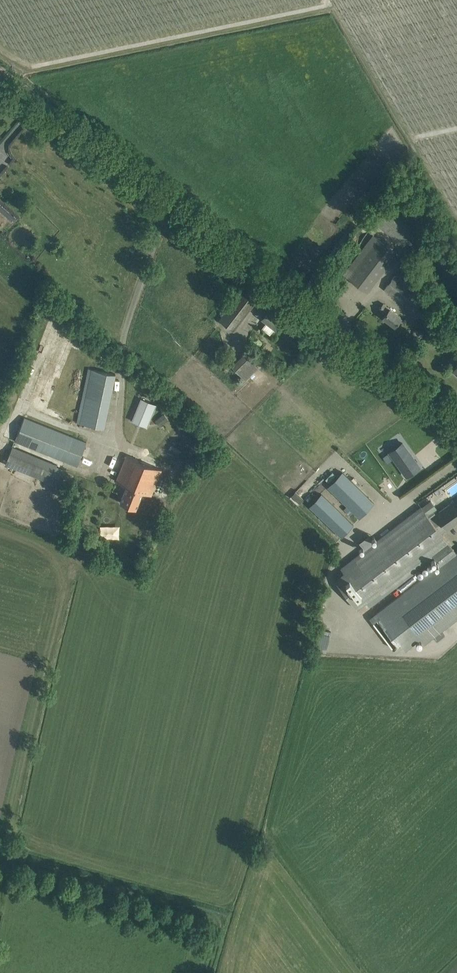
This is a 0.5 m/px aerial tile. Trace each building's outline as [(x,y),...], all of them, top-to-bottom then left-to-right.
[(404,246),(416,230),(383,204),(371,220),(404,246)] [(397,254),(377,239),(348,278),(367,293),(389,264),(397,254)] [(418,295),(394,276),(384,289),(408,308),(418,295)] [(219,320),(233,330),(254,303),(240,292),(219,320)] [(275,328),(283,318),(270,308),(270,309),(264,304),(256,314),(267,322),(262,328),(270,334),(275,328)] [(401,317),(383,304),(379,309),(386,314),(383,317),(394,326),(401,317)] [(420,311),(428,331),(437,328),(429,308),(420,311)] [(232,366),(246,380),(259,367),(245,353),(232,366)] [(104,428),(115,374),(88,368),(76,422),(104,428)] [(149,421),(156,404),(141,398),(132,421),(139,424),(142,418),(149,421)] [(168,419),(164,414),(157,419),(162,425),(168,419)] [(25,418),(15,441),(65,461),(77,466),(86,442),(25,418)] [(402,443),(389,452),(404,473),(417,463),(402,443)] [(11,452),(6,464),(56,484),(62,469),(56,467),(57,465),(55,464),(53,469),(11,452)] [(162,469),(126,455),(116,481),(127,486),(120,502),(136,509),(143,492),(151,495),(162,469)] [(342,473),(328,488),(359,518),(374,503),(342,473)] [(322,494),(310,507),(341,537),(353,525),(322,494)] [(436,514),(447,530),(456,522),(456,500),(436,514)] [(335,581),(345,594),(357,609),(366,602),(370,608),(435,558),(441,566),(376,616),(404,652),(419,641),(423,647),(456,621),(456,553),(421,506),(340,568),(344,574),(335,581)] [(112,529),(103,529),(104,537),(112,537),(112,529)]
